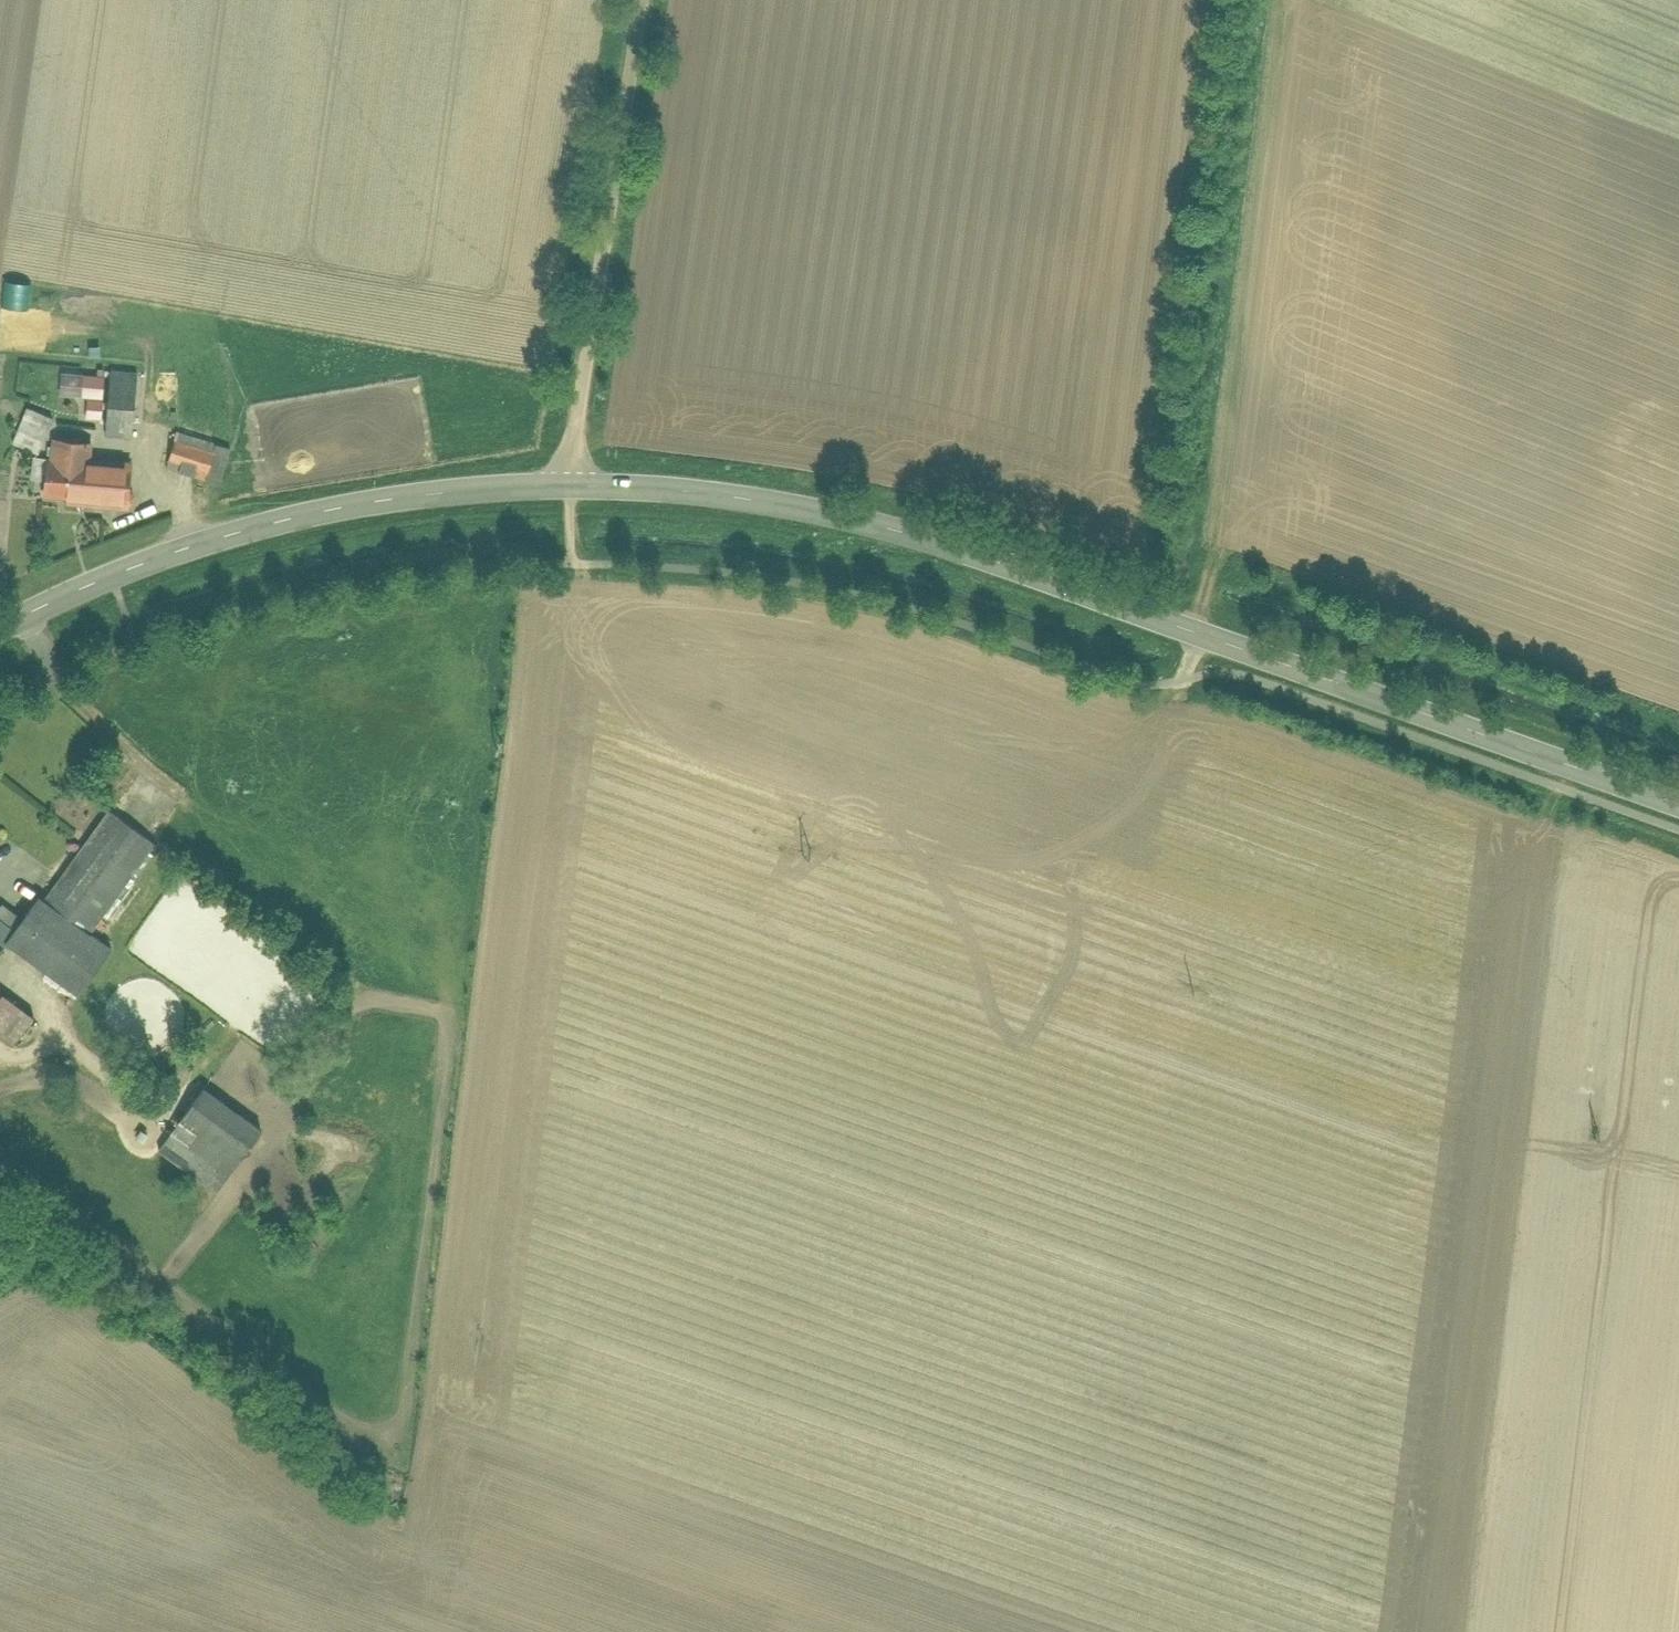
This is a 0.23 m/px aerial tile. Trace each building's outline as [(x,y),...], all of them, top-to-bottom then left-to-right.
[(132,434),(132,385),(109,385),(109,434),(132,434)] [(23,411),(17,447),(43,451),(49,415),(23,411)] [(218,452),(177,437),(170,457),(210,472),(218,452)] [(47,462),(45,505),(131,508),(133,463),(91,461),(92,439),(58,438),(57,462),(47,462)] [(93,806),(8,927),(0,922),(0,934),(73,986),(109,935),(91,922),(146,843),(93,806)] [(0,998),(0,1040),(2,1041),(22,1016),(0,998)] [(249,1121),(194,1078),(159,1125),(214,1167),(249,1121)]
